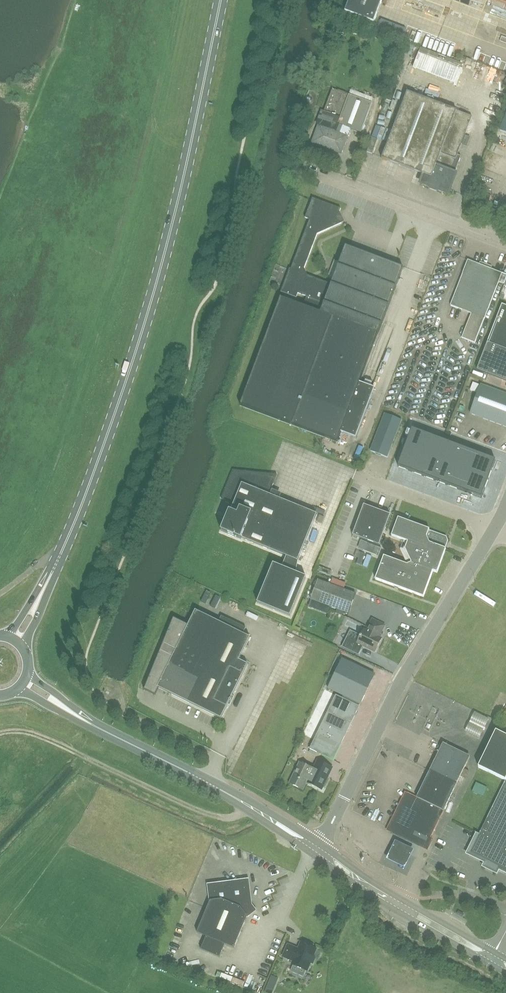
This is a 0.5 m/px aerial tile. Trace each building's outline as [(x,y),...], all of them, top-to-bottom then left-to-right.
[(382,0),(349,0),(345,11),(374,22),(382,0)] [(417,69),(461,81),(466,65),(422,52),(417,69)] [(496,72),(489,84),(498,89),(504,77),(496,72)] [(382,159),(425,175),(422,183),(447,193),(461,157),(457,155),(472,117),(407,92),(382,159)] [(338,125),(361,133),(372,103),(349,95),(338,125)] [(319,126),(313,143),(315,144),(316,145),(318,146),(319,147),(321,147),(323,147),(341,153),(347,137),(319,126)] [(379,155),(383,139),(376,138),(372,154),(379,155)] [(479,197),(477,203),(487,206),(491,196),(481,192),(479,197)] [(280,297),(239,405),(337,442),(340,433),(355,438),(374,389),(359,383),(378,334),(402,268),(345,247),(331,284),(307,275),(304,269),(317,235),(342,224),(341,223),(340,224),(337,218),(341,209),(313,198),(305,218),(309,220),(291,269),(290,269),(281,292),(296,298),(298,294),(306,297),(302,306),(280,297)] [(484,319),(502,274),(467,260),(450,305),(471,314),(462,338),(475,343),(484,319)] [(501,305),(487,343),(475,373),(505,385),(505,306),(501,305)] [(390,325),(382,339),(390,344),(398,329),(390,325)] [(480,385),(470,414),(505,427),(505,395),(480,385)] [(401,420),(384,414),(370,451),(387,458),(401,420)] [(412,428),(398,466),(482,498),(496,460),(412,428)] [(229,511),(220,532),(240,540),(241,539),(297,562),(316,514),(268,495),(276,475),(232,470),(220,499),(233,504),(230,512),(229,511)] [(319,487),(315,504),(320,505),(318,512),(328,515),(331,504),(338,505),(341,493),(319,487)] [(391,515),(364,505),(353,535),(380,545),(391,515)] [(436,573),(445,549),(444,549),(447,541),(446,537),(429,531),(429,530),(398,518),(391,536),(407,542),(404,549),(411,563),(407,565),(383,556),(375,579),(423,597),(432,571),(436,573)] [(363,550),(378,556),(381,548),(366,542),(363,550)] [(366,579),(370,569),(357,564),(353,574),(366,579)] [(290,617),(306,577),(273,565),(258,604),(290,617)] [(348,614),(355,595),(317,581),(310,600),(311,600),(316,602),(348,614)] [(188,625),(174,619),(150,677),(150,678),(147,685),(157,690),(158,688),(221,719),(228,705),(230,706),(234,697),(233,696),(248,664),(239,660),(248,642),(193,615),(188,625)] [(346,639),(342,647),(359,655),(363,647),(374,653),(381,639),(377,637),(379,634),(380,634),(384,626),(372,620),(366,631),(363,630),(356,644),(346,639)] [(353,657),(354,653),(346,649),(344,654),(353,657)] [(360,705),(374,675),(342,659),(327,689),(360,705)] [(384,694),(387,686),(378,684),(376,692),(384,694)] [(359,707),(336,695),(309,749),(333,760),(359,707)] [(505,709),(505,705),(504,700),(495,703),(499,716),(504,714),(502,710),(505,709)] [(466,733),(479,739),(488,719),(476,713),(466,733)] [(496,731),(478,767),(505,780),(470,852),(505,870),(505,736),(496,731)] [(426,847),(466,766),(459,762),(463,753),(443,743),(416,797),(407,793),(390,829),(426,847)] [(299,762),(289,783),(303,790),(307,782),(321,790),(332,769),(331,767),(317,760),(313,769),(299,762)] [(415,852),(396,843),(391,853),(387,862),(406,871),(410,861),(415,852)] [(197,933),(206,936),(201,949),(220,957),(225,944),(234,948),(247,917),(256,910),(251,905),(248,880),(208,885),(210,901),(197,933)] [(288,945),(283,957),(293,961),(292,964),(293,965),(291,971),(304,976),(306,970),(307,971),(310,963),(313,964),(315,958),(313,957),(316,949),(313,947),(314,945),(306,942),(305,944),(301,942),(298,949),(288,945)] [(235,981),(237,975),(225,972),(223,977),(235,981)]
